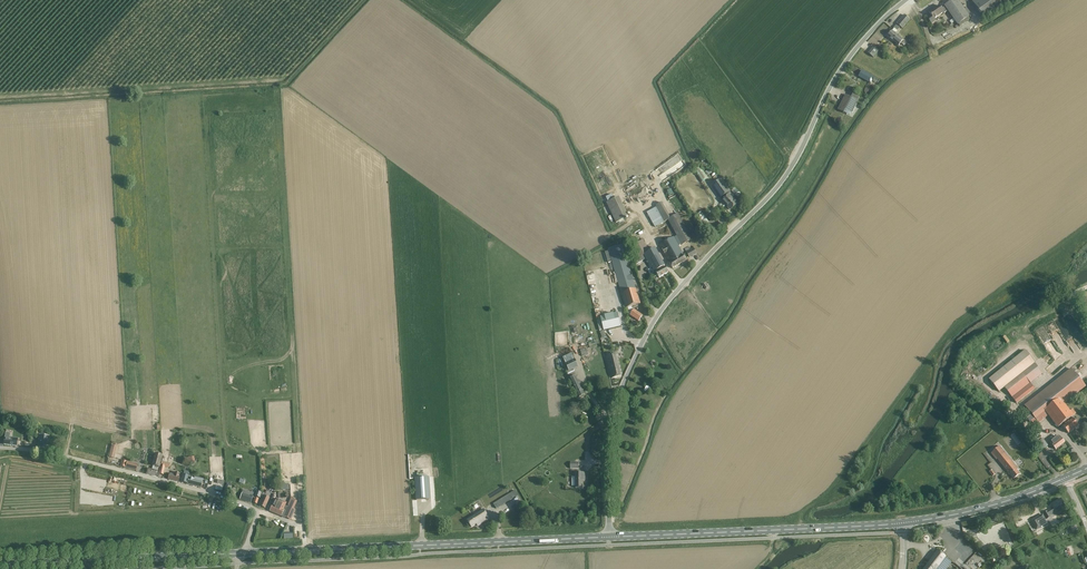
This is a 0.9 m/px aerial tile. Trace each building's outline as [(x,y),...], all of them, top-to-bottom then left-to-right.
[(931,15),(928,18),(932,24),(936,21),(934,19),(943,12),(944,13),(948,11),(954,19),(950,21),(952,24),(956,22),(958,25),(969,17),(958,0),(953,0),(945,6),(945,7),(941,9),(939,6),(933,10),(933,9),(929,12),(931,15)] [(984,18),(1003,5),(999,0),(971,0),(984,18)] [(910,20),(909,19),(904,15),(897,24),(894,28),(898,31),(901,27),(902,28),(910,20)] [(887,33),(890,26),(883,24),(881,30),(887,33)] [(898,36),(896,35),(892,31),(888,36),(894,41),(898,36)] [(898,36),(894,41),(899,46),(901,44),(904,46),(906,43),(898,36)] [(916,46),(919,43),(911,37),(907,41),(914,46),(915,45),(916,46)] [(879,51),(878,51),(873,47),(868,53),(874,57),(879,51)] [(862,70),(859,77),(869,82),(872,76),(862,70)] [(838,109),(838,110),(844,113),(846,110),(851,113),(852,112),(856,104),(859,97),(850,93),(849,96),(845,95),(843,100),(838,109)] [(601,150),(588,155),(600,184),(614,179),(601,150)] [(700,165),(694,169),(702,182),(708,178),(700,165)] [(722,179),(712,186),(721,198),(731,191),(722,179)] [(734,187),(731,191),(738,197),(741,194),(734,187)] [(616,222),(629,217),(619,197),(615,200),(612,194),(606,197),(608,202),(607,202),(616,222)] [(738,203),(732,197),(729,194),(722,200),(725,203),(728,206),(727,207),(727,208),(729,210),(730,210),(731,209),(732,210),(738,203)] [(659,245),(673,269),(678,266),(687,260),(678,246),(682,244),(682,245),(692,239),(678,214),(670,218),(662,202),(657,205),(657,206),(647,212),(655,227),(669,219),(678,235),(674,238),(674,237),(659,245)] [(589,206),(579,210),(580,215),(591,210),(589,206)] [(701,211),(695,216),(698,220),(701,224),(703,227),(709,222),(707,219),(701,211)] [(707,216),(707,217),(711,221),(715,218),(711,213),(707,216)] [(652,267),(655,272),(653,273),(655,277),(658,275),(659,278),(669,272),(665,267),(660,270),(659,269),(665,266),(655,248),(649,251),(643,240),(630,246),(637,258),(633,260),(637,266),(642,263),(641,261),(644,260),(642,255),(643,254),(651,268),(652,267)] [(628,314),(634,318),(638,321),(642,315),(632,308),(632,306),(640,304),(622,244),(608,249),(621,294),(622,293),(627,308),(628,308),(629,312),(628,314)] [(690,257),(696,253),(693,248),(690,249),(689,247),(685,249),(690,257)] [(619,310),(599,315),(603,330),(623,325),(619,310)] [(582,357),(589,355),(587,348),(580,350),(582,357)] [(999,392),(1004,388),(1017,404),(1035,389),(1030,384),(1043,374),(1035,363),(1025,351),(989,380),(999,392)] [(569,378),(576,375),(573,369),(578,367),(572,353),(563,358),(569,371),(566,372),(569,378)] [(616,354),(606,356),(612,378),(621,376),(616,354)] [(1026,408),(1022,412),(1030,423),(1031,422),(1035,427),(1049,416),(1058,428),(1062,425),(1068,433),(1078,426),(1071,417),(1075,415),(1074,413),(1075,412),(1073,409),(1070,411),(1064,404),(1086,387),(1072,369),(1025,407),(1026,408)] [(570,378),(577,392),(579,398),(585,395),(583,391),(584,390),(580,381),(578,381),(576,375),(570,378)] [(1018,445),(1022,442),(1014,433),(1011,436),(1018,445)] [(39,448),(47,449),(49,437),(41,436),(39,448)] [(1065,443),(1061,438),(1059,436),(1051,443),(1056,450),(1065,443)] [(17,439),(5,437),(4,444),(16,446),(17,441),(17,439)] [(1043,438),(1034,445),(1040,452),(1048,445),(1043,438)] [(112,445),(109,457),(114,458),(117,446),(112,445)] [(997,459),(1014,479),(1020,474),(1016,470),(1018,469),(1000,446),(991,453),(996,460),(997,459)] [(152,470),(148,469),(146,474),(156,476),(157,471),(158,468),(160,468),(163,455),(155,454),(152,466),(153,466),(152,470)] [(987,473),(991,469),(988,465),(991,462),(984,454),(976,461),(987,473)] [(138,464),(127,462),(125,468),(137,471),(138,464)] [(168,463),(162,462),(159,474),(163,475),(165,466),(167,467),(168,463)] [(578,462),(570,462),(564,467),(567,471),(571,469),(578,469),(578,462)] [(174,475),(170,474),(168,479),(178,482),(179,478),(181,479),(182,474),(180,474),(180,473),(175,472),(174,475)] [(572,486),(575,486),(575,488),(583,488),(583,480),(585,480),(585,473),(575,473),(575,477),(572,477),(572,486)] [(189,476),(183,474),(181,482),(187,484),(189,476)] [(430,499),(429,494),(428,477),(415,478),(416,500),(430,499)] [(189,480),(188,484),(191,485),(201,487),(202,482),(203,480),(198,479),(197,481),(194,480),(194,479),(190,478),(189,480)] [(518,495),(515,490),(512,492),(493,504),(496,509),(518,495)] [(242,493),(242,494),(240,499),(251,503),(253,497),(253,496),(249,494),(249,496),(242,493)] [(264,495),(263,498),(259,506),(265,508),(269,497),(264,495)] [(273,506),(270,511),(281,516),(285,518),(291,520),(295,510),(294,509),(297,502),(295,501),(296,499),(291,497),(288,505),(288,507),(285,505),(286,503),(276,499),(273,506)] [(1061,499),(1051,504),(1053,508),(1043,513),(1047,519),(1051,517),(1049,515),(1065,506),(1061,499)] [(484,510),(467,520),(471,527),(480,522),(481,524),(490,519),(484,510)] [(1043,515),(1032,521),(1034,525),(1037,530),(1047,524),(1043,515)] [(989,528),(997,521),(995,518),(986,526),(989,528)] [(987,539),(985,541),(981,538),(980,537),(974,543),(981,548),(984,550),(991,543),(987,539)] [(943,554),(938,550),(928,564),(924,568),(946,568),(951,563),(945,558),(946,556),(943,554)] [(987,550),(985,553),(992,561),(995,558),(987,550)]
